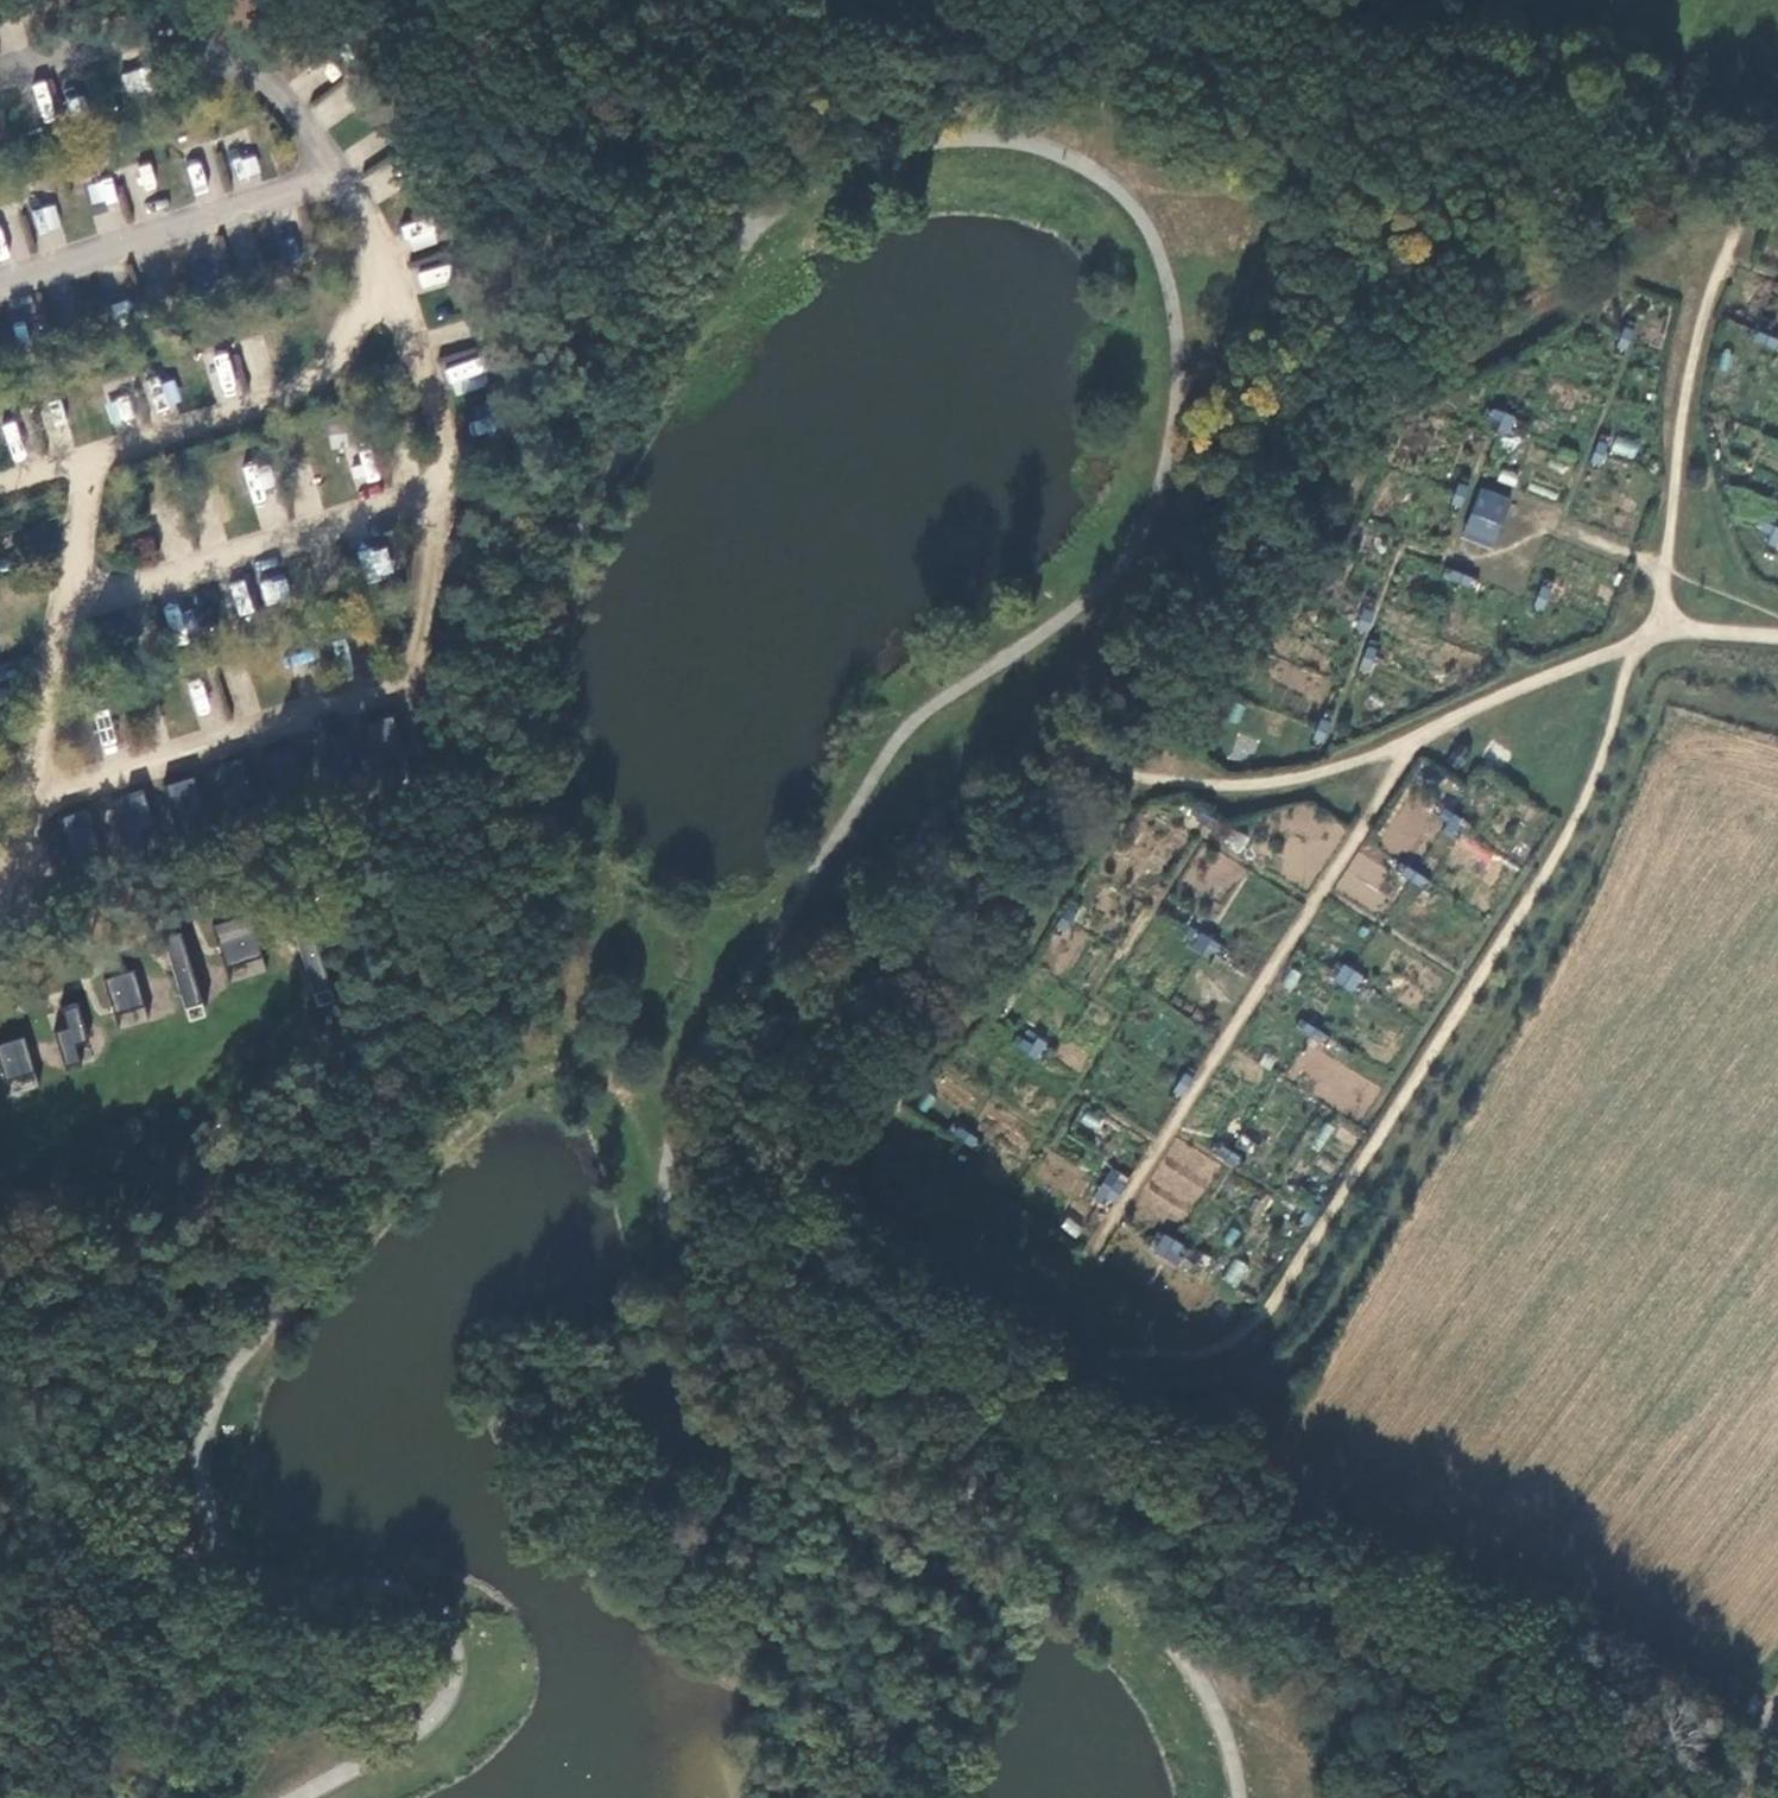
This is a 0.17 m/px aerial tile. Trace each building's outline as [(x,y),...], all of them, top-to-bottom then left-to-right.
[(89,181),(91,204),(117,202),(114,178),(89,181)] [(40,233),(60,225),(53,205),(32,212),(40,233)] [(475,351),(442,369),(455,393),(488,375),(475,351)] [(215,353),(212,396),(239,399),(242,355),(215,353)] [(157,409),(181,402),(175,379),(151,386),(157,409)] [(126,394),(105,404),(115,426),(136,416),(126,394)] [(1616,436),(1611,451),(1633,458),(1638,443),(1616,436)] [(264,460),(242,470),(253,495),(275,485),(264,460)] [(1480,487),(1461,536),(1492,548),(1511,499),(1480,487)] [(364,580),(392,576),(388,547),(360,551),(364,580)] [(247,915),(215,925),(228,965),(260,955),(247,915)] [(1352,993),(1363,977),(1344,964),(1332,980),(1352,993)] [(113,1011),(141,1007),(136,973),(108,977),(113,1011)] [(64,1007),(66,1028),(59,1029),(63,1065),(84,1062),(78,1006),(64,1007)] [(1026,1031),(1016,1046),(1036,1059),(1046,1044),(1026,1031)] [(0,1044),(0,1062),(5,1080),(33,1072),(24,1038),(0,1044)] [(1120,1204),(1123,1173),(1102,1171),(1099,1202),(1120,1204)] [(1154,1253),(1177,1262),(1184,1244),(1161,1235),(1154,1253)]
